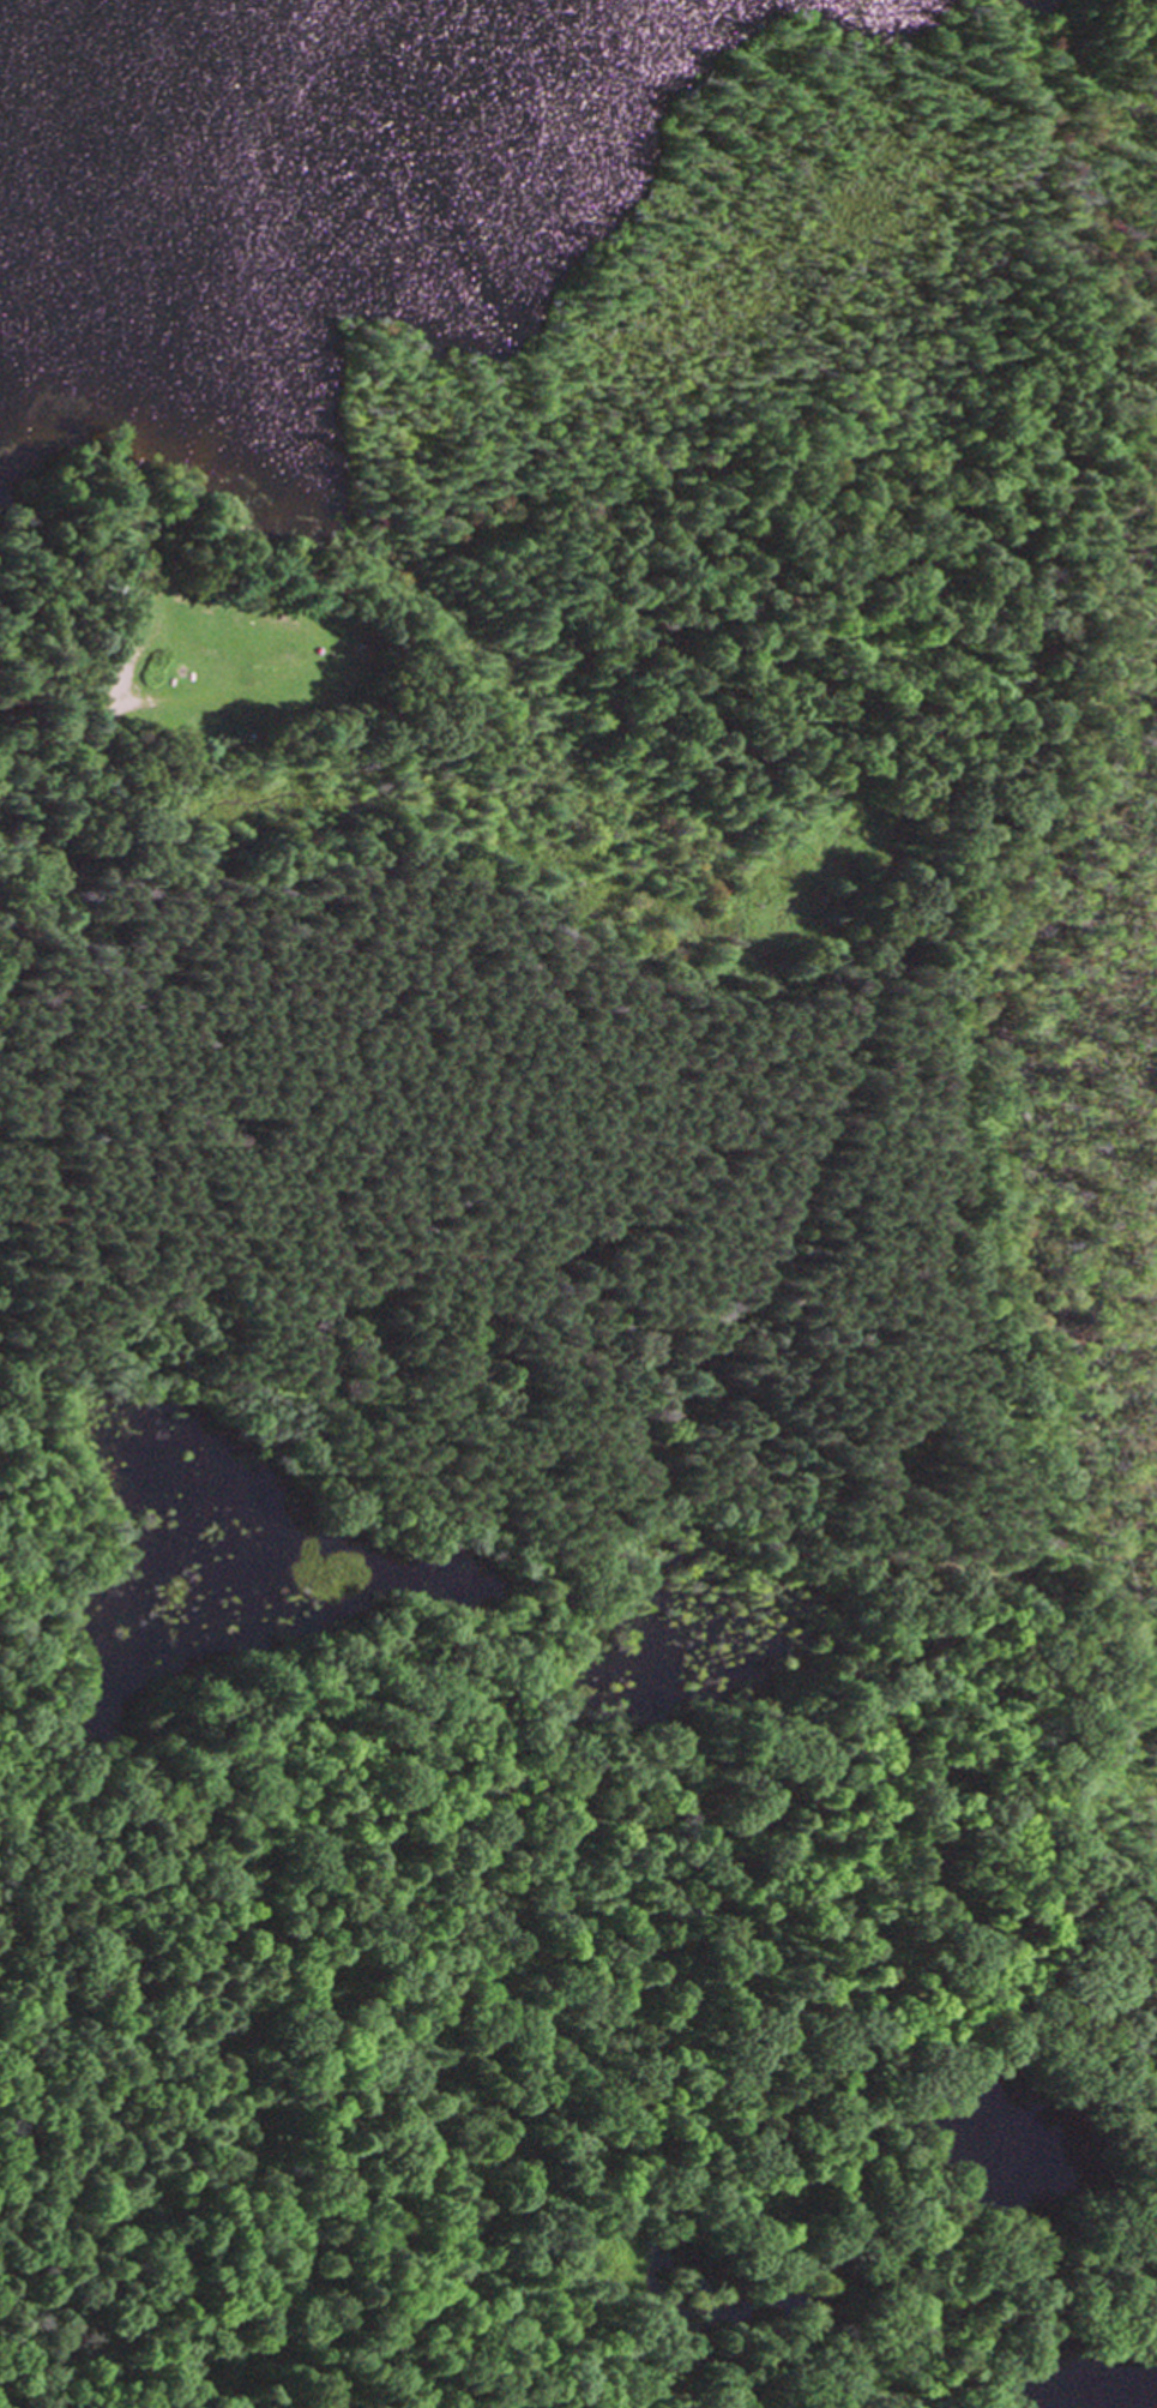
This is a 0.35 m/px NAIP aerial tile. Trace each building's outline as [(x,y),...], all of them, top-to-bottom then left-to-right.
[(178,729),(195,729),(195,715),(178,715),(178,729)]
